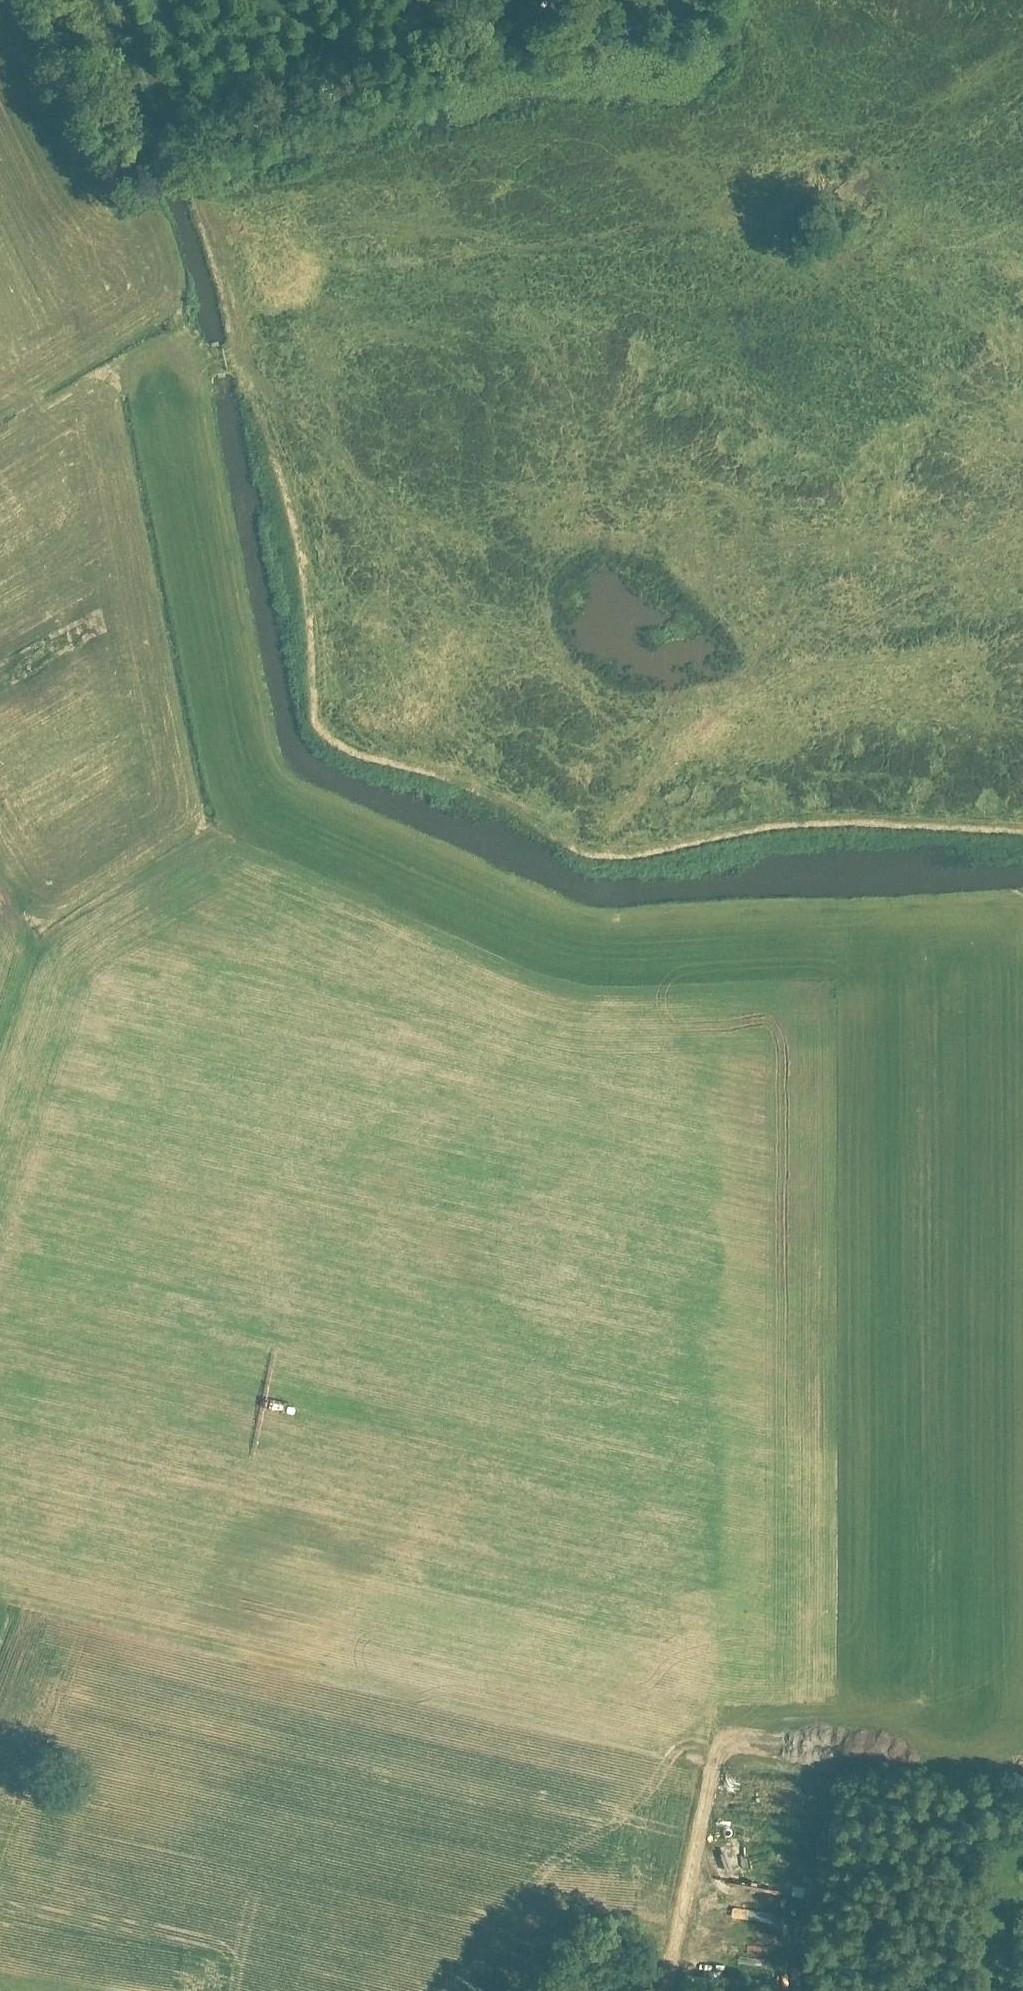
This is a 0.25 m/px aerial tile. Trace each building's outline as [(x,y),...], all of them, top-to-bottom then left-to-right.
[(786,1900),(783,1912),(801,1917),(804,1905),(786,1900)]
